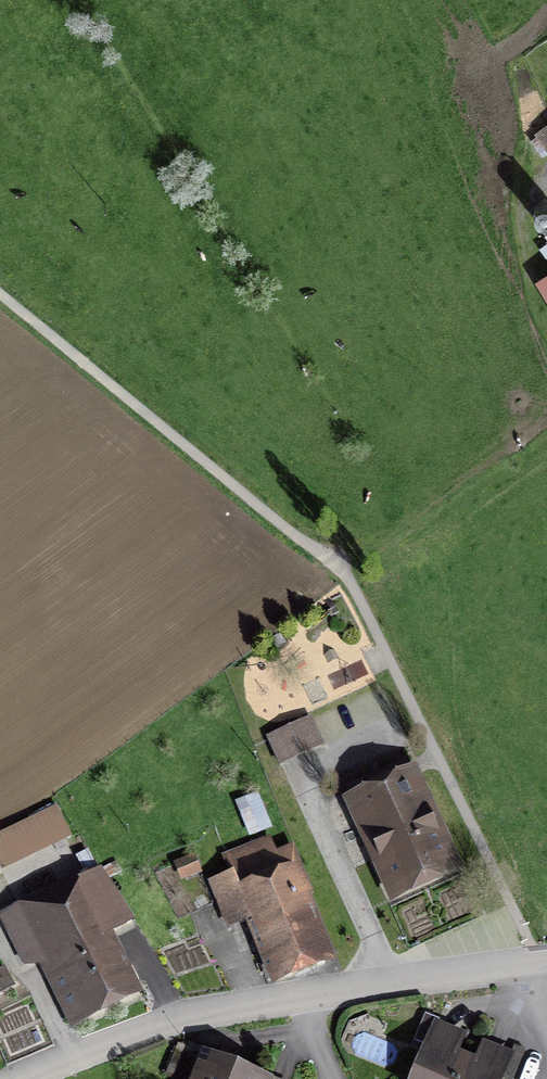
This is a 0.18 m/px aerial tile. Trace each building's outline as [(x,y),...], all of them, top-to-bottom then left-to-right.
[(530,139),(543,156),(546,152),(546,126),(530,139)] [(546,221),(546,204),(545,203),(542,203),(539,204),(537,206),(535,209),(534,212),(534,215),(536,218),(538,220),(541,221),(544,222),(546,221)] [(311,720),(268,739),(280,765),(323,746),(311,720)] [(394,903),(467,871),(419,763),(346,795),(394,903)] [(73,834),(57,804),(0,832),(0,870),(73,834)] [(276,989),(342,963),(295,843),(274,851),(267,832),(222,849),(230,870),(204,880),(224,931),(250,921),(276,989)] [(194,856),(177,865),(185,880),(201,871),(194,856)] [(39,958),(75,1027),(146,997),(118,935),(137,922),(102,865),(1,912),(25,964),(39,958)] [(413,1078),(456,1078),(469,1049),(435,1032),(413,1078)] [(469,1049),(456,1078),(500,1078),(506,1064),(469,1049)] [(199,1078),(233,1078),(237,1070),(208,1058),(199,1078)] [(237,1070),(233,1078),(258,1078),(237,1070)]
